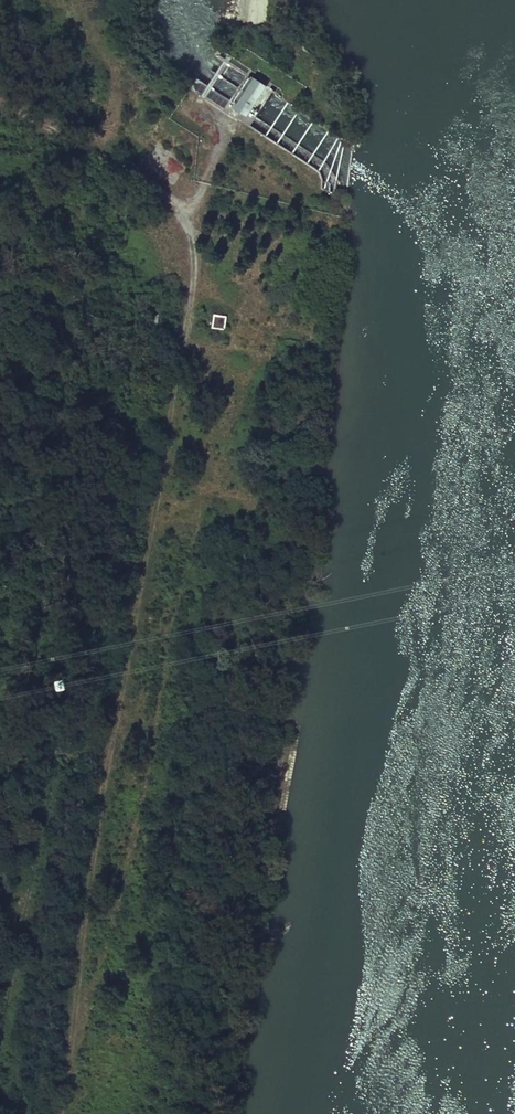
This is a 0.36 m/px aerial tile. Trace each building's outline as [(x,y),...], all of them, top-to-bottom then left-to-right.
[(226,110),(249,125),(251,122),(260,108),(273,88),(250,73),(237,93),(228,106),(226,110)]
